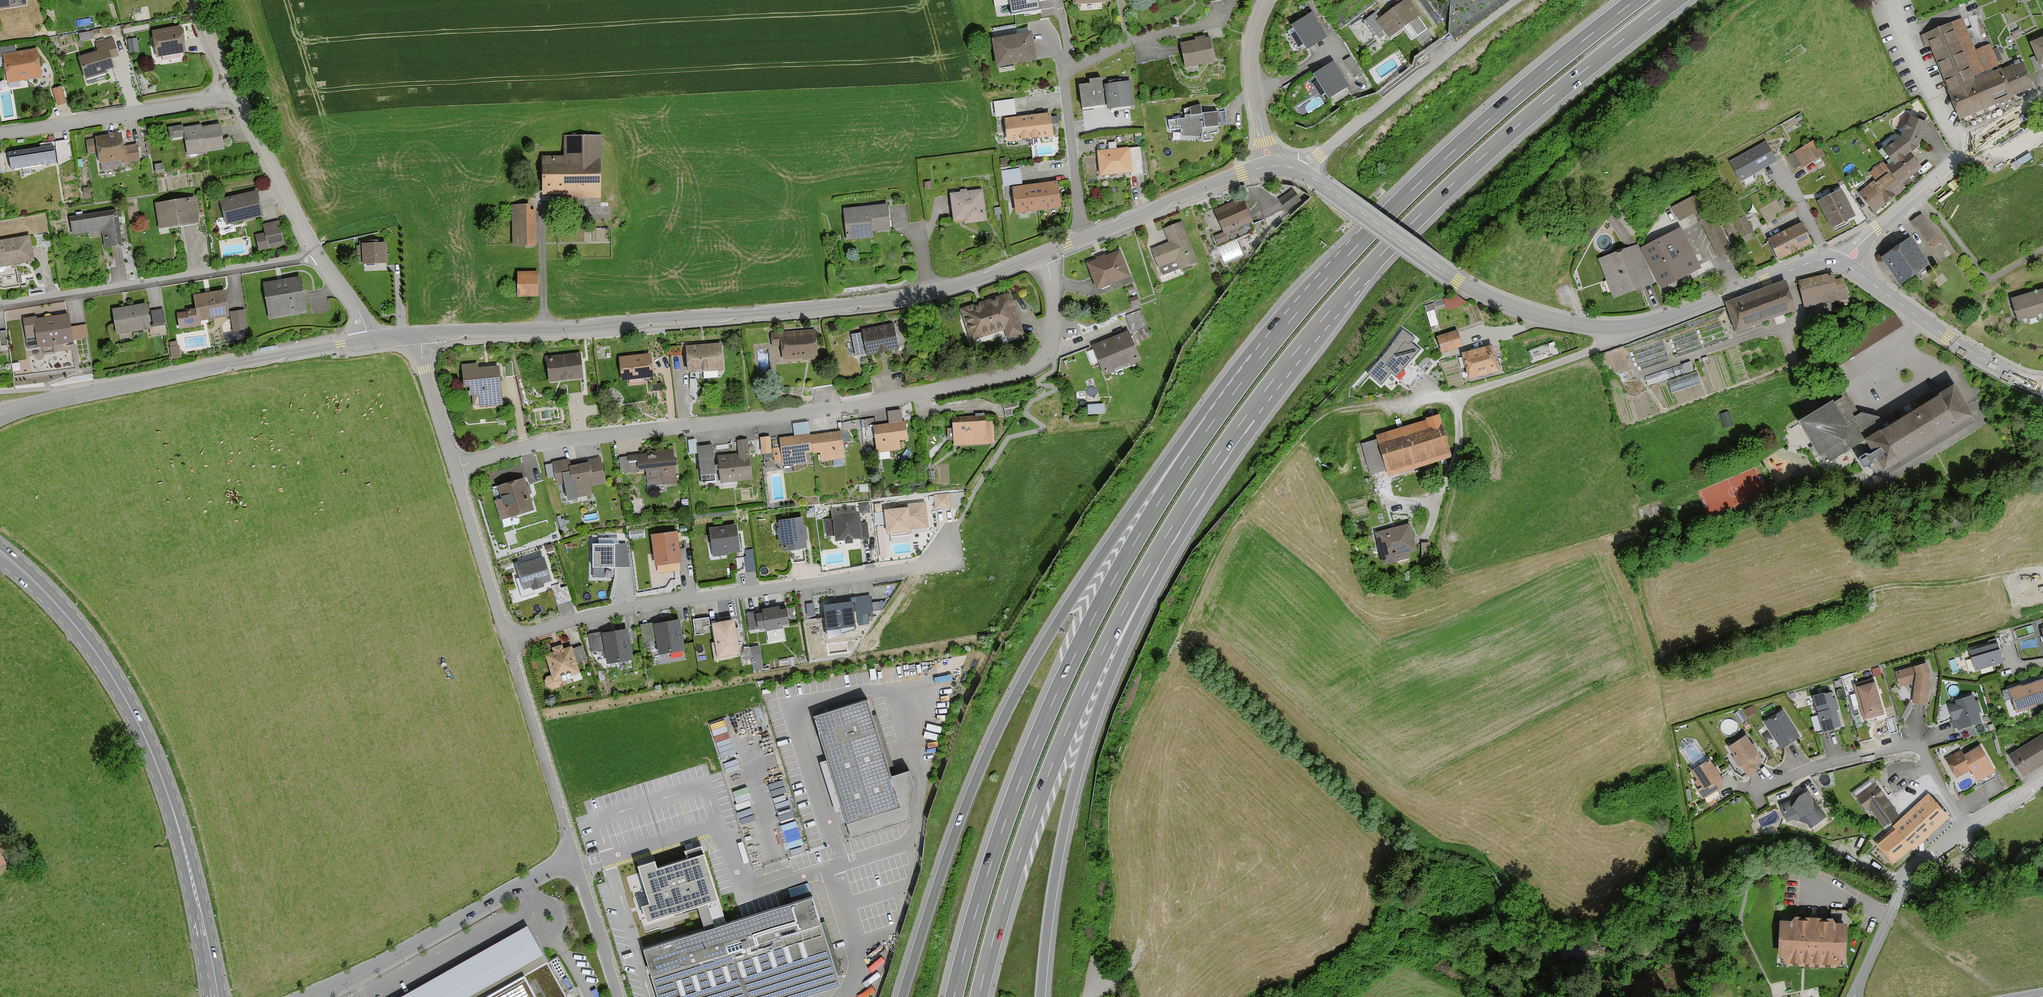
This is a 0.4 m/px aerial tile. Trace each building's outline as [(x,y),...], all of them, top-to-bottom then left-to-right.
[(22,0),(0,0),(0,11),(23,7),(22,0)] [(1011,13),(1040,9),(1039,0),(1009,0),(1011,13)] [(1416,18),(1404,2),(1374,24),(1387,40),(1416,18)] [(1324,41),(1308,16),(1287,29),(1304,54),(1324,41)] [(1963,126),(2016,102),(2004,75),(1992,48),(1978,54),(1963,22),(1924,40),(1963,126)] [(181,55),(176,28),(147,33),(151,60),(181,55)] [(1029,28),(989,36),(995,75),(1036,68),(1029,28)] [(94,29),(79,32),(80,38),(95,36),(94,29)] [(109,39),(92,45),(94,53),(76,59),(82,80),(110,71),(107,61),(115,58),(109,39)] [(136,54),(134,40),(126,41),(127,55),(136,54)] [(1211,41),(1181,45),(1185,72),(1215,68),(1211,41)] [(2031,49),(2041,72),(2042,71),(2042,44),(2031,49)] [(34,51),(0,56),(0,62),(3,86),(38,81),(34,51)] [(1340,62),(1351,80),(1363,73),(1352,55),(1340,62)] [(1345,88),(1330,64),(1307,78),(1323,102),(1345,88)] [(2022,67),(2004,75),(2016,102),(2035,94),(2022,67)] [(1090,91),(1080,91),(1080,116),(1105,116),(1104,85),(1090,85),(1090,91)] [(1132,85),(1104,85),(1105,116),(1132,115),(1132,85)] [(64,105),(60,89),(49,91),(53,108),(64,105)] [(996,114),(1016,113),(1016,98),(995,98),(996,114)] [(1913,113),(1924,117),(1928,107),(1916,103),(1913,113)] [(1188,123),(1168,124),(1168,134),(1177,134),(1178,142),(1201,140),(1201,145),(1211,145),(1210,138),(1222,138),(1221,118),(1204,119),(1203,111),(1187,112),(1188,123)] [(1051,112),(1028,115),(1031,139),(1054,136),(1051,112)] [(1031,139),(1028,115),(1004,118),(1007,141),(1031,139)] [(1891,169),(1908,191),(1926,173),(1912,157),(1927,128),(1911,121),(1902,135),(1892,133),(1881,146),(1891,169)] [(180,130),(180,126),(164,129),(166,141),(180,139),(183,158),(221,151),(217,127),(198,130),(197,127),(180,130)] [(118,149),(117,134),(91,137),(91,140),(83,141),(85,155),(93,154),(94,165),(121,162),(121,167),(136,165),(134,147),(118,149)] [(1815,136),(1786,153),(1796,170),(1825,153),(1815,136)] [(561,159),(539,159),(538,200),(597,201),(599,139),(562,138),(561,159)] [(66,143),(53,145),(56,163),(68,161),(66,143)] [(1777,164),(1766,143),(1731,161),(1741,181),(1777,164)] [(48,147),(4,154),(7,172),(51,165),(48,147)] [(1129,150),(1095,152),(1097,180),(1130,179),(1129,150)] [(1003,184),(1023,182),(1021,166),(1002,168),(1003,184)] [(1891,169),(1856,195),(1873,217),(1908,191),(1891,169)] [(1060,187),(1036,188),(1038,216),(1062,214),(1060,187)] [(1038,216),(1036,188),(1012,190),(1014,217),(1038,216)] [(984,190),(951,194),(954,226),(987,223),(984,190)] [(258,219),(252,193),(216,201),(222,227),(258,219)] [(1841,193),(1817,206),(1833,236),(1857,224),(1841,193)] [(1697,215),(1717,258),(1731,251),(1703,194),(1673,209),(1680,223),(1697,215)] [(194,225),(191,200),(153,204),(156,230),(194,225)] [(1296,207),(1291,200),(1279,209),(1285,216),(1296,207)] [(1248,224),(1238,201),(1210,213),(1220,235),(1248,224)] [(533,249),(532,206),(508,207),(510,250),(533,249)] [(886,234),(884,207),(840,211),(843,244),(869,241),(868,236),(886,234)] [(118,246),(113,211),(66,217),(69,237),(98,233),(100,249),(118,246)] [(1746,216),(1734,222),(1741,238),(1753,233),(1746,216)] [(1944,243),(1923,216),(1911,225),(1933,252),(1944,243)] [(1802,222),(1765,240),(1776,262),(1813,244),(1802,222)] [(279,247),(274,223),(259,227),(260,235),(251,237),(254,252),(279,247)] [(1195,265),(1179,223),(1161,230),(1166,244),(1149,250),(1159,276),(1176,270),(1177,272),(1195,265)] [(1701,267),(1685,232),(1643,250),(1659,286),(1662,294),(1705,276),(1701,267)] [(1218,236),(1210,239),(1213,247),(1221,244),(1218,236)] [(26,238),(0,242),(0,267),(30,263),(26,238)] [(1237,238),(1219,245),(1225,261),(1244,254),(1237,238)] [(1659,286),(1643,250),(1640,243),(1599,260),(1618,304),(1659,286)] [(1930,273),(1910,244),(1882,263),(1903,292),(1930,273)] [(384,266),(383,245),(359,246),(360,267),(384,266)] [(1131,278),(1121,252),(1107,257),(1107,256),(1096,260),(1097,261),(1087,265),(1097,291),(1131,278)] [(534,299),(535,274),(515,273),(514,298),(534,299)] [(1845,302),(1840,279),(1832,281),(1831,275),(1796,283),(1803,312),(1845,302)] [(296,279),(259,285),(265,321),(302,315),(296,279)] [(1797,313),(1786,283),(1726,305),(1737,335),(1797,313)] [(2008,299),(2015,324),(2042,316),(2042,289),(2008,299)] [(189,296),(191,310),(172,313),(174,330),(196,327),(195,322),(224,318),(221,292),(189,296)] [(1020,335),(1007,294),(956,311),(967,343),(1001,333),(1003,341),(1020,335)] [(1457,296),(1444,300),(1446,308),(1447,312),(1468,305),(1457,296)] [(1137,303),(1134,297),(1126,300),(1129,307),(1137,303)] [(1446,308),(1444,300),(1424,306),(1427,314),(1431,312),(1446,308)] [(146,330),(143,305),(109,309),(112,334),(146,330)] [(245,339),(241,311),(227,312),(230,333),(221,334),(222,342),(245,339)] [(1143,311),(1126,317),(1132,334),(1149,328),(1143,311)] [(1898,315),(1878,326),(1883,335),(1903,324),(1898,315)] [(34,321),(33,318),(19,320),(22,342),(31,341),(32,350),(67,346),(63,317),(34,321)] [(895,353),(891,325),(859,331),(860,334),(848,336),(852,357),(863,355),(863,359),(895,353)] [(163,334),(161,326),(147,328),(148,337),(163,334)] [(86,340),(84,327),(68,329),(70,342),(86,340)] [(1412,340),(1400,331),(1363,375),(1378,387),(1388,374),(1394,379),(1416,351),(1408,345),(1412,340)] [(814,361),(812,332),(769,334),(770,349),(778,349),(779,361),(800,360),(800,362),(814,361)] [(1136,362),(1125,333),(1089,347),(1100,376),(1136,362)] [(1458,348),(1454,333),(1434,338),(1438,354),(1458,348)] [(176,359),(174,342),(166,343),(168,360),(176,359)] [(719,372),(718,346),(683,347),(684,374),(719,372)] [(1497,373),(1489,347),(1459,355),(1466,382),(1497,373)] [(1628,370),(1621,349),(1596,357),(1601,370),(1609,367),(1612,375),(1628,370)] [(579,380),(576,354),(542,358),(545,384),(579,380)] [(649,379),(647,356),(616,358),(618,382),(649,379)] [(499,408),(496,367),(475,368),(475,365),(458,366),(460,389),(465,389),(466,398),(469,398),(469,407),(478,407),(478,410),(499,408)] [(1669,381),(1673,391),(1701,381),(1697,371),(1669,381)] [(1883,428),(1877,419),(1857,416),(1845,395),(1829,404),(1829,403),(1793,425),(1819,468),(1860,443),(1868,457),(1865,458),(1861,458),(1852,463),(1858,473),(1868,467),(1868,464),(1872,462),(1880,475),(1968,421),(1948,389),(1883,428)] [(1015,401),(1001,404),(1003,418),(1010,417),(1009,410),(1017,409),(1015,401)] [(1099,406),(1084,407),(1084,416),(1099,415),(1099,406)] [(1448,460),(1436,416),(1422,420),(1423,423),(1388,432),(1373,436),(1375,442),(1360,446),(1368,476),(1382,472),(1384,478),(1448,460)] [(982,423),(982,418),(949,419),(951,448),(989,446),(988,423),(982,423)] [(790,425),(791,438),(776,439),(779,466),(802,464),(801,455),(808,454),(806,436),(805,424),(790,425)] [(901,424),(870,428),(873,455),(896,452),(895,443),(903,442),(901,424)] [(838,433),(806,436),(808,454),(816,454),(817,463),(841,461),(838,433)] [(767,455),(766,438),(757,439),(758,456),(767,455)] [(745,441),(734,442),(735,454),(715,456),(717,483),(748,480),(745,441)] [(710,476),(708,447),(695,448),(697,477),(710,476)] [(673,485),(669,452),(616,458),(618,474),(642,471),(645,488),(673,485)] [(567,467),(566,461),(549,464),(554,487),(561,485),(564,497),(571,496),(572,500),(589,497),(587,489),(603,485),(597,458),(583,462),(583,464),(567,467)] [(530,513),(520,481),(494,489),(497,501),(491,503),(497,523),(530,513)] [(949,510),(947,495),(931,497),(933,512),(949,510)] [(925,529),(923,503),(903,505),(903,509),(881,511),(883,536),(907,534),(907,531),(925,529)] [(1661,515),(1657,504),(1637,510),(1641,521),(1661,515)] [(856,524),(855,514),(829,516),(829,521),(821,521),(823,537),(831,537),(831,542),(858,540),(858,541),(866,541),(864,524),(856,524)] [(775,546),(786,552),(802,550),(799,519),(775,522),(776,530),(774,530),(775,546)] [(1415,553),(1408,525),(1374,534),(1383,567),(1409,560),(1407,555),(1415,553)] [(735,555),(732,526),(706,529),(710,558),(735,555)] [(676,564),(673,533),(648,536),(651,567),(676,564)] [(1429,544),(1420,544),(1421,558),(1429,558),(1429,544)] [(610,570),(611,547),(589,546),(588,569),(610,570)] [(753,573),(751,552),(743,552),(744,574),(753,573)] [(742,574),(741,558),(734,559),(735,575),(742,574)] [(548,583),(541,559),(512,567),(519,591),(527,589),(528,592),(540,588),(540,585),(548,583)] [(869,613),(866,597),(852,599),(855,615),(869,613)] [(852,629),(848,604),(820,608),(824,633),(852,629)] [(778,627),(785,626),(783,611),(775,612),(775,609),(758,612),(759,615),(745,616),(747,631),(761,630),(762,632),(779,630),(778,627)] [(707,635),(705,619),(691,621),(693,637),(707,635)] [(681,652),(676,622),(651,626),(650,624),(637,626),(640,644),(653,642),(655,656),(670,654),(673,656),(676,653),(681,652)] [(736,656),(730,622),(707,626),(711,644),(708,645),(711,664),(730,661),(729,657),(736,656)] [(628,662),(623,630),(586,636),(589,655),(602,653),(604,666),(628,662)] [(2009,632),(1998,634),(2000,645),(2011,643),(2009,632)] [(2001,662),(1995,642),(1967,651),(1973,670),(2001,662)] [(542,656),(548,676),(544,680),(543,685),(545,690),(550,692),(555,691),(558,686),(558,681),(577,675),(574,664),(578,663),(574,650),(570,651),(569,648),(562,650),(560,646),(549,650),(551,653),(542,656)] [(761,670),(759,656),(749,657),(752,672),(761,670)] [(1897,687),(1912,683),(1910,703),(1925,704),(1927,672),(1925,663),(1893,672),(1897,687)] [(2006,689),(2014,713),(2042,703),(2042,676),(2006,689)] [(1881,715),(1871,682),(1853,687),(1863,720),(1881,715)] [(1830,700),(1828,693),(1810,698),(1819,732),(1838,727),(1834,711),(1837,710),(1833,699),(1830,700)] [(1973,703),(1971,696),(1952,701),(1954,705),(1947,707),(1951,721),(1953,720),(1956,729),(1979,723),(1976,712),(1979,711),(1976,702),(1973,703)] [(896,805),(862,699),(809,716),(843,822),(896,805)] [(1797,737),(1780,711),(1761,723),(1774,744),(1776,743),(1779,749),(1797,737)] [(2007,756),(2021,778),(2042,764),(2042,733),(2007,756)] [(1760,762),(1743,736),(1725,748),(1745,778),(1756,771),(1753,767),(1760,762)] [(1993,771),(1978,745),(1961,755),(1958,750),(1942,760),(1954,779),(1968,771),(1974,782),(1993,771)] [(1706,766),(1703,761),(1688,770),(1695,780),(1692,782),(1697,789),(1694,791),(1700,800),(1702,799),(1705,804),(1718,796),(1715,791),(1719,788),(1720,781),(1709,763),(1706,766)] [(1886,795),(1872,776),(1848,794),(1862,813),(1867,809),(1881,827),(1896,816),(1883,798),(1886,795)] [(1776,804),(1784,822),(1791,820),(1805,824),(1808,829),(1824,817),(1805,793),(1776,804)] [(1948,820),(1926,795),(1889,828),(1891,831),(1874,846),(1892,865),(1908,851),(1911,853),(1948,820)] [(655,856),(638,862),(649,898),(641,901),(646,918),(696,903),(703,926),(726,919),(703,842),(685,847),(688,855),(658,864),(655,856)] [(807,895),(641,947),(656,996),(792,996),(834,984),(807,895)] [(1843,960),(1844,922),(1832,922),(1832,917),(1791,916),(1791,919),(1776,919),(1774,956),(1780,957),(1780,963),(1836,965),(1836,960),(1843,960)] [(543,949),(527,922),(394,996),(459,996),(543,949)] [(543,949),(459,996),(570,996),(543,949)]
